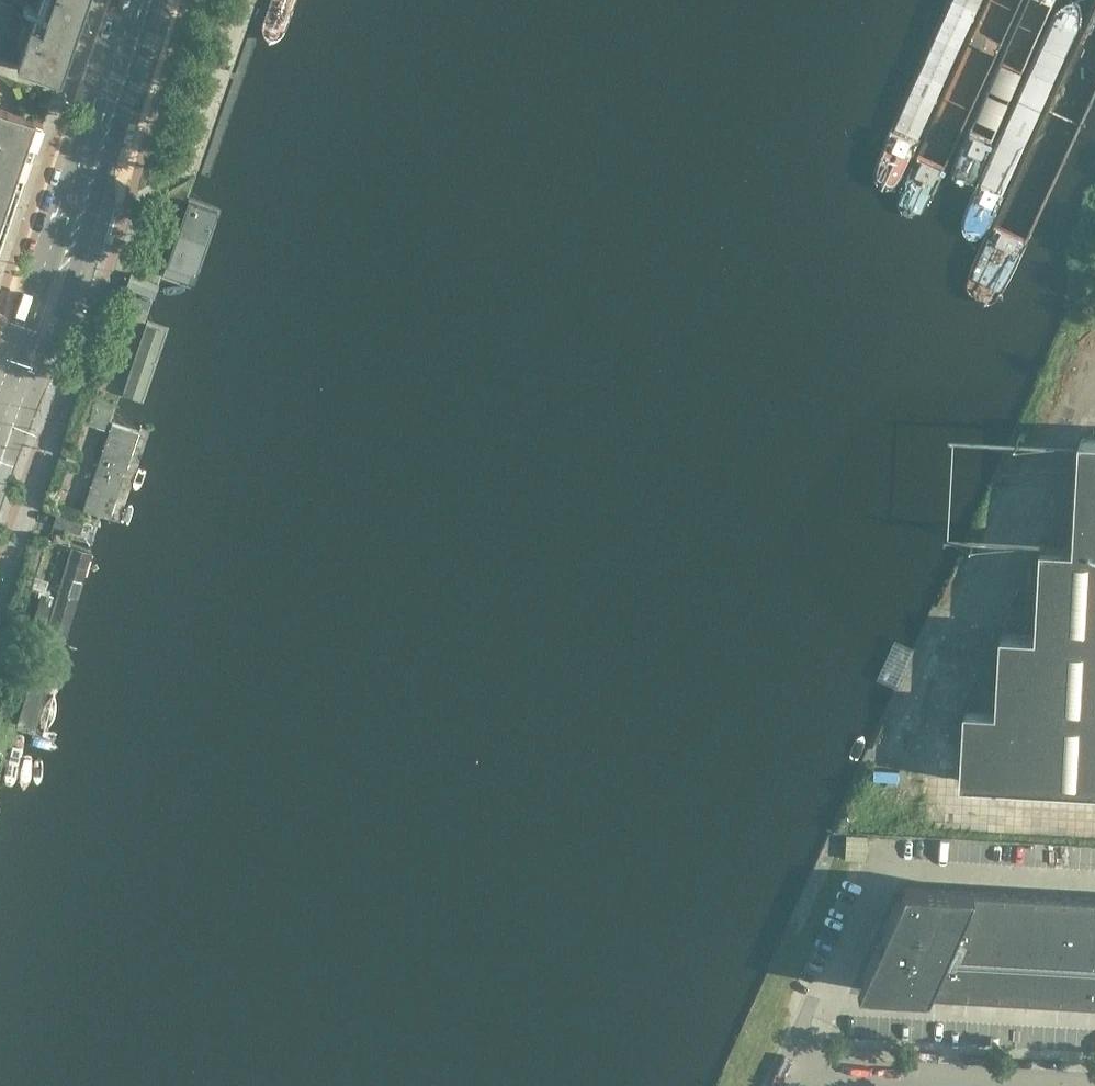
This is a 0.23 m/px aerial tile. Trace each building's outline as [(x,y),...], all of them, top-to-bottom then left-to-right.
[(2,0),(0,5),(0,11),(10,14),(13,4),(2,0)] [(17,63),(60,77),(87,0),(38,0),(17,63)] [(0,11),(0,22),(6,25),(10,14),(0,11)] [(42,121),(0,106),(0,243),(42,121)] [(187,207),(162,279),(178,285),(203,212),(187,207)] [(152,296),(157,283),(130,273),(125,286),(152,296)] [(131,303),(148,309),(150,301),(133,295),(131,303)] [(164,331),(146,324),(122,393),(141,400),(164,331)] [(109,417),(113,402),(89,393),(79,419),(81,419),(96,425),(100,414),(109,417)] [(138,431),(111,422),(83,508),(109,517),(138,431)] [(76,530),(79,518),(57,511),(53,523),(76,530)] [(1029,671),(1094,675),(1094,518),(1029,671)] [(89,554),(72,548),(47,630),(64,635),(89,554)] [(37,733),(58,667),(40,662),(19,727),(37,733)] [(904,887),(902,887),(856,990),(1094,1003),(1094,898),(904,887)]
